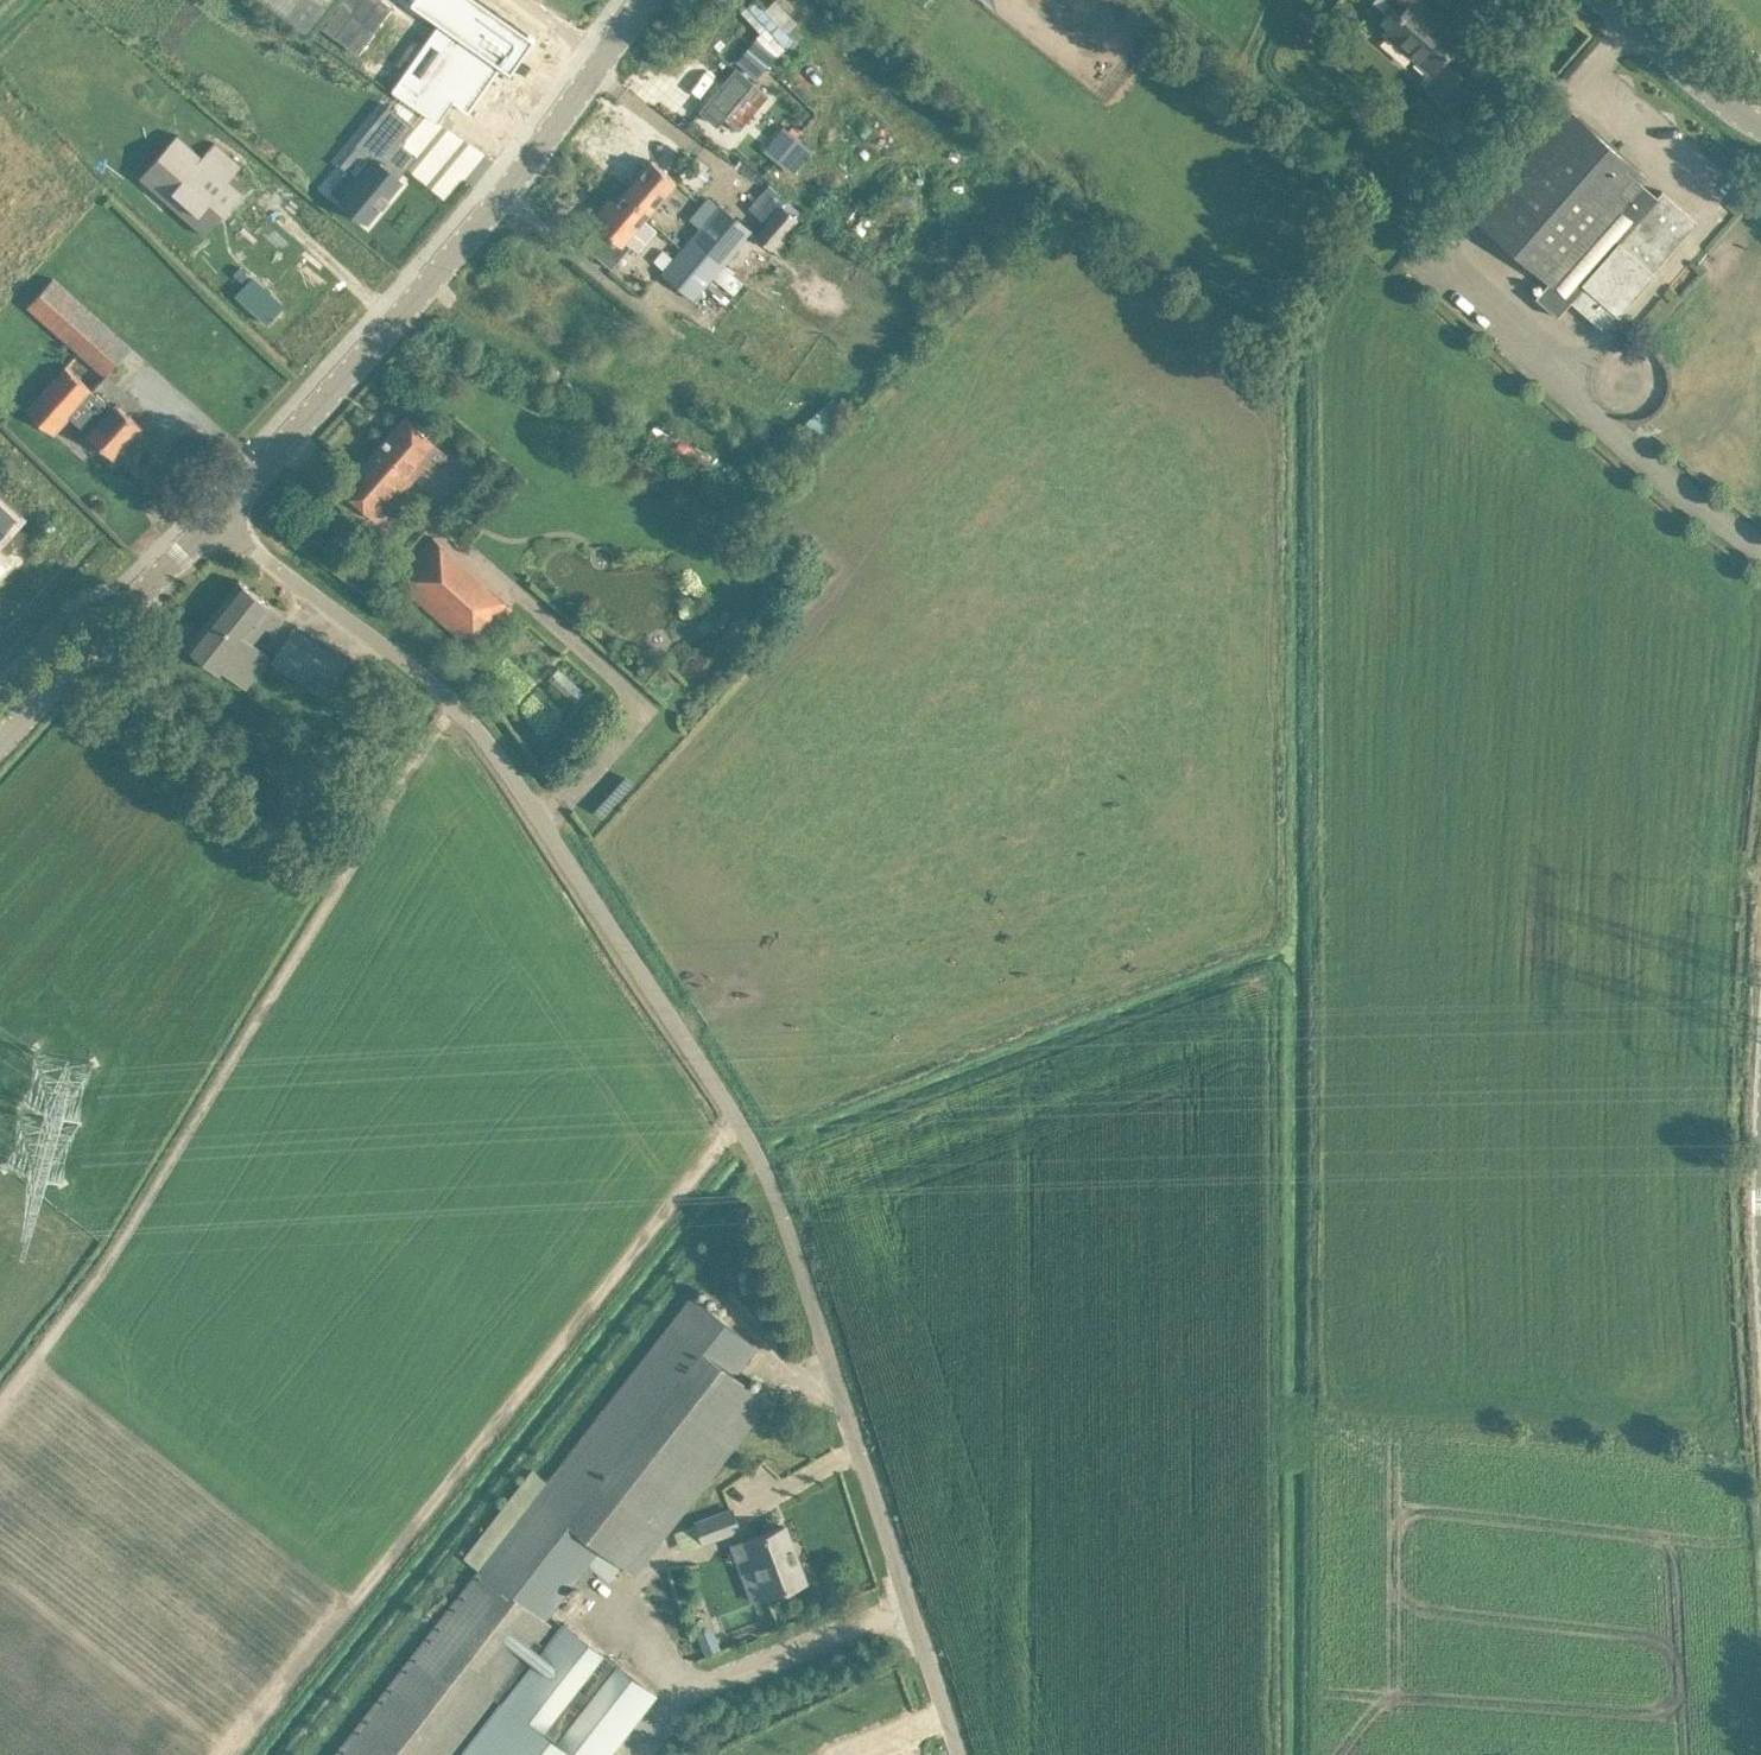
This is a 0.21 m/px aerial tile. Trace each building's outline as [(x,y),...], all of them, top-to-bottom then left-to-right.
[(305,30),(328,0),(265,0),(305,30)] [(322,27),(358,53),(393,5),(386,0),(341,0),(322,27)] [(392,89),(438,121),(439,118),(435,115),(448,97),(452,100),(468,111),(470,109),(469,108),(500,64),(510,72),(535,38),(481,0),(413,0),(411,2),(439,22),(392,89)] [(740,6),(776,53),(792,40),(761,0),(748,0),(740,6)] [(1386,30),(1430,68),(1438,76),(1428,87),(1428,88),(1448,106),(1454,99),(1470,81),(1450,63),(1448,65),(1442,59),(1463,35),(1443,17),(1440,20),(1418,0),(1411,0),(1409,3),(1405,7),(1398,15),(1386,30)] [(737,58),(754,72),(773,49),(755,35),(737,58)] [(736,68),(701,110),(717,123),(723,115),(738,128),(767,94),(736,68)] [(349,168),(331,188),(367,220),(402,180),(385,166),(407,140),(404,137),(414,125),(390,104),(356,143),(373,157),(357,175),(349,168)] [(1569,108),(1474,216),(1550,283),(1536,299),(1555,315),(1569,299),(1601,326),(1615,311),(1616,313),(1654,270),(1652,269),(1695,219),(1662,190),(1652,201),(1636,187),(1646,176),(1569,108)] [(801,155),(815,139),(781,109),(767,124),(801,155)] [(174,130),(136,173),(200,229),(238,187),(226,176),(238,162),(211,138),(199,152),(174,130)] [(652,159),(616,202),(627,212),(630,208),(642,219),(644,217),(645,217),(676,180),(652,159)] [(761,194),(750,207),(766,220),(755,233),(771,249),(798,220),(782,204),(778,208),(761,194)] [(657,228),(645,217),(644,217),(642,219),(630,208),(627,212),(616,202),(610,197),(591,219),(597,224),(582,242),(612,267),(631,244),(638,250),(657,228)] [(719,206),(691,239),(722,264),(750,232),(719,206)] [(691,239),(664,271),(694,297),(714,274),(735,293),(744,282),(722,264),(691,239)] [(130,347),(52,277),(27,305),(77,351),(106,374),(130,347)] [(93,389),(65,365),(26,409),(53,433),(68,416),(90,435),(87,439),(99,449),(102,446),(113,456),(141,425),(117,403),(113,407),(97,392),(96,393),(92,390),(93,389)] [(564,377),(558,386),(567,392),(573,383),(564,377)] [(342,488),(377,518),(392,500),(425,463),(434,470),(448,454),(405,417),(342,488)] [(14,522),(0,509),(0,537),(14,522)] [(433,536),(410,561),(395,579),(474,649),(511,607),(433,536)] [(186,646),(205,661),(218,672),(221,668),(245,687),(270,656),(246,636),(259,620),(273,631),(285,616),(239,579),(186,646)] [(293,627),(280,647),(271,661),(325,696),(334,681),(346,661),(293,627)] [(531,1634),(587,1563),(608,1580),(621,1563),(634,1573),(770,1397),(736,1371),(755,1347),(691,1297),(548,1481),(531,1467),(463,1556),(480,1569),(335,1754),(606,1754),(655,1692),(562,1621),(545,1643),(531,1634)] [(732,1508),(696,1522),(703,1539),(738,1526),(732,1508)] [(785,1525),(762,1533),(741,1540),(748,1559),(754,1557),(767,1593),(783,1588),(805,1579),(785,1525)] [(715,1633),(699,1640),(704,1653),(720,1646),(715,1633)]
